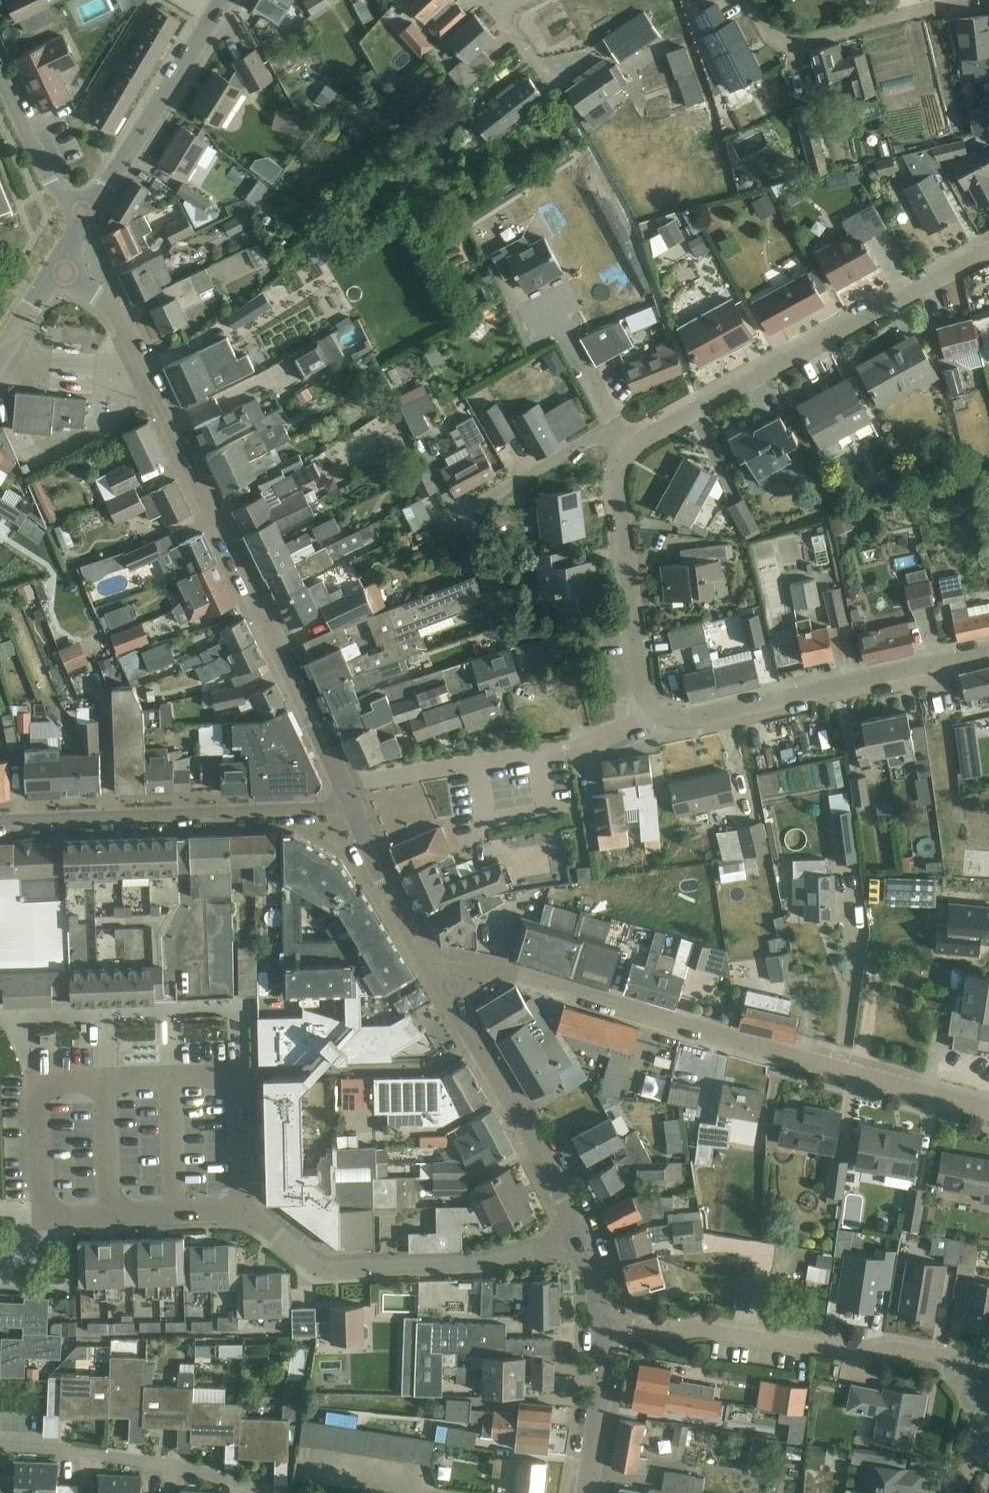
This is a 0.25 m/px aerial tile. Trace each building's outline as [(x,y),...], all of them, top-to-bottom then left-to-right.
[(17,21),(23,18),(23,17),(35,12),(39,10),(47,6),(59,0),(7,0),(17,21)] [(243,1),(261,12),(266,15),(281,24),(296,0),(244,0),(243,1)] [(306,2),(314,15),(331,5),(328,0),(308,0),(306,2)] [(426,24),(426,23),(433,16),(438,22),(431,29),(441,40),(468,15),(454,0),(404,0),(426,24)] [(728,25),(717,3),(695,14),(706,36),(704,37),(731,89),(762,73),(735,21),(728,25)] [(142,24),(169,40),(180,21),(159,8),(152,19),(147,16),(142,24)] [(44,21),(39,10),(35,12),(23,17),(23,18),(29,30),(45,22),(44,21)] [(644,12),(604,38),(607,43),(618,60),(619,62),(660,35),(644,12)] [(475,14),(460,27),(446,39),(464,59),(448,72),(464,90),(495,63),(483,49),(496,38),(475,14)] [(958,19),(964,69),(978,67),(979,75),(988,74),(988,15),(958,19)] [(158,59),(169,40),(142,24),(137,32),(143,35),(136,46),(158,59)] [(423,57),(434,47),(413,24),(401,35),(423,57)] [(64,36),(38,48),(20,57),(29,76),(27,77),(44,112),(70,99),(61,81),(55,67),(74,57),(64,36)] [(876,93),(870,70),(865,53),(844,58),(839,43),(810,51),(819,84),(850,76),(856,98),(876,93)] [(120,61),(147,77),(158,59),(136,46),(130,56),(125,53),(120,61)] [(216,72),(193,109),(220,126),(243,89),(242,88),(246,82),(250,90),(271,78),(256,50),(235,62),(238,67),(229,81),(216,72)] [(637,55),(639,68),(656,66),(662,112),(674,111),(667,51),(637,55)] [(583,113),(599,101),(628,81),(616,64),(610,68),(604,59),(575,80),(577,83),(567,90),(583,113)] [(136,96),(147,77),(120,61),(116,69),(121,72),(115,83),(136,96)] [(680,61),(681,95),(698,95),(697,61),(680,61)] [(489,140),(529,110),(544,97),(529,77),(520,84),(517,80),(505,90),(510,96),(475,123),(489,140)] [(96,97),(125,114),(136,96),(115,83),(108,94),(101,89),(96,97)] [(329,86),(317,102),(326,109),(338,93),(329,86)] [(113,133),(125,114),(96,97),(91,106),(97,109),(90,120),(113,133)] [(828,171),(819,139),(810,105),(795,109),(804,143),(813,176),(828,171)] [(969,111),(973,134),(988,131),(988,107),(969,111)] [(284,112),(281,128),(292,131),(296,115),(284,112)] [(217,152),(208,146),(210,143),(181,126),(160,163),(188,180),(199,161),(207,167),(217,152)] [(964,140),(931,148),(938,160),(968,153),(964,140)] [(971,154),(953,163),(966,187),(970,185),(980,204),(988,200),(988,146),(988,145),(971,154)] [(943,169),(938,160),(931,148),(902,155),(917,182),(905,189),(929,232),(956,218),(932,174),(943,169)] [(247,166),(270,183),(282,167),(258,150),(247,166)] [(879,175),(896,171),(892,157),(875,161),(879,175)] [(855,171),(827,176),(829,188),(857,182),(855,171)] [(754,183),(754,177),(751,173),(745,172),(740,175),(739,181),(743,186),(749,187),(754,183)] [(257,205),(266,183),(256,179),(247,200),(257,205)] [(11,210),(13,214),(0,180),(0,215),(11,210)] [(114,214),(102,235),(129,223),(144,216),(143,215),(156,208),(145,201),(143,200),(149,190),(149,189),(134,180),(114,214)] [(791,205),(807,196),(799,182),(784,190),(791,205)] [(213,202),(184,184),(177,194),(206,212),(213,202)] [(777,211),(767,193),(751,203),(761,220),(777,211)] [(879,231),(870,213),(867,208),(843,221),(850,235),(818,252),(837,287),(876,266),(864,244),(865,244),(863,240),(879,231)] [(230,237),(254,224),(247,212),(223,224),(230,237)] [(685,217),(694,234),(697,232),(700,236),(689,242),(697,256),(711,248),(692,213),(685,217)] [(152,230),(144,216),(129,223),(102,235),(115,263),(149,247),(143,235),(152,230)] [(173,241),(195,231),(187,216),(166,226),(173,241)] [(271,221),(271,220),(271,219),(271,218),(270,217),(269,217),(268,216),(267,216),(265,217),(264,217),(263,218),(262,219),(262,220),(262,222),(263,223),(264,224),(265,224),(266,225),(267,225),(268,225),(269,224),(270,224),(271,223),(271,221)] [(658,229),(660,233),(651,238),(654,256),(685,239),(675,219),(658,229)] [(316,238),(304,251),(319,265),(331,251),(316,238)] [(503,246),(490,253),(504,280),(516,274),(524,289),(545,278),(546,280),(563,272),(545,238),(530,246),(509,257),(503,246)] [(274,256),(266,240),(260,243),(268,259),(274,256)] [(256,268),(245,247),(210,264),(221,285),(256,268)] [(168,265),(163,254),(120,274),(134,302),(155,292),(161,289),(152,272),(168,265)] [(191,275),(161,289),(155,292),(161,303),(152,308),(164,332),(189,320),(184,308),(203,299),(200,293),(214,286),(206,268),(191,275)] [(815,269),(753,303),(769,333),(825,303),(820,294),(827,290),(815,269)] [(263,292),(243,305),(227,316),(235,330),(252,319),(272,306),(263,292)] [(732,299),(696,319),(680,328),(691,349),(701,366),(719,357),(715,349),(722,345),(723,348),(750,333),(732,299)] [(651,306),(625,317),(630,328),(656,317),(651,306)] [(984,348),(976,318),(938,328),(946,359),(954,356),(955,360),(970,368),(984,364),(980,349),(984,348)] [(594,330),(580,337),(596,366),(634,345),(620,319),(594,330)] [(331,333),(290,356),(303,380),(344,356),(331,333)] [(183,358),(165,367),(182,405),(184,404),(186,410),(209,399),(207,393),(255,370),(248,354),(238,359),(227,337),(183,358)] [(672,346),(654,354),(632,363),(634,368),(625,371),(634,392),(683,372),(672,346)] [(861,371),(871,389),(878,401),(920,377),(924,384),(938,376),(920,346),(908,352),(905,347),(861,371)] [(958,367),(945,370),(950,391),(964,388),(958,367)] [(842,451),(836,439),(870,420),(848,379),(799,405),(822,446),(827,456),(831,458),(842,451)] [(301,406),(318,396),(312,387),(307,389),(295,396),(301,406)] [(22,431),(32,432),(52,434),(53,425),(84,428),(87,399),(55,396),(55,395),(26,392),(16,391),(13,430),(22,431)] [(437,407),(429,392),(404,405),(400,406),(415,436),(430,427),(422,413),(437,407)] [(256,397),(244,403),(213,419),(195,428),(204,448),(254,423),(254,422),(266,416),(256,397)] [(537,407),(515,420),(523,433),(527,441),(537,458),(562,443),(560,440),(588,424),(572,398),(545,415),(539,405),(537,407)] [(497,405),(480,415),(497,444),(515,434),(497,405)] [(266,416),(254,422),(258,430),(207,454),(215,472),(233,464),(234,465),(275,446),(290,439),(283,425),(289,421),(282,407),(266,416)] [(396,407),(387,411),(384,412),(389,424),(401,419),(396,407)] [(741,431),(728,438),(738,456),(741,461),(747,458),(761,484),(775,477),(773,473),(794,462),(786,447),(798,441),(792,430),(789,432),(780,416),(755,429),(753,435),(741,431)] [(472,454),(442,470),(456,496),(495,475),(478,443),(484,440),(472,417),(456,425),(472,454)] [(124,432),(133,450),(144,472),(169,460),(149,420),(124,432)] [(15,462),(18,458),(4,427),(0,432),(0,484),(7,472),(8,473),(15,462)] [(283,462),(275,446),(234,465),(233,464),(215,472),(225,492),(257,477),(263,492),(274,485),(274,484),(285,476),(284,472),(307,462),(302,453),(283,462)] [(982,463),(979,451),(972,447),(966,448),(970,466),(982,463)] [(119,496),(135,488),(134,486),(139,483),(126,455),(104,465),(108,473),(119,496)] [(717,476),(703,468),(685,458),(658,507),(690,524),(707,493),(718,498),(723,490),(716,478),(717,476)] [(274,485),(280,497),(322,477),(315,463),(308,467),(286,477),(285,476),(274,484),(274,485)] [(966,478),(963,466),(953,469),(956,480),(966,478)] [(428,470),(413,477),(423,497),(437,490),(428,470)] [(119,496),(108,473),(95,479),(107,502),(119,496)] [(58,520),(40,480),(31,484),(50,524),(58,520)] [(149,520),(162,514),(167,525),(191,514),(175,480),(141,497),(141,498),(140,499),(135,488),(119,496),(107,502),(108,504),(117,524),(145,510),(149,520)] [(234,511),(246,536),(309,504),(302,490),(269,507),(264,496),(234,511)] [(318,498),(313,490),(304,494),(309,503),(318,498)] [(539,495),(541,515),(544,539),(584,534),(581,514),(576,515),(574,491),(539,495)] [(4,513),(21,524),(27,528),(34,517),(28,513),(14,504),(0,495),(0,520),(4,513)] [(404,508),(414,529),(432,521),(422,498),(404,508)] [(745,534),(759,526),(744,498),(730,506),(745,534)] [(315,516),(309,504),(246,536),(255,554),(284,540),(280,532),(315,516)] [(851,527),(846,514),(832,520),(838,533),(851,527)] [(340,531),(334,517),(312,528),(319,541),(340,531)] [(842,579),(829,518),(824,519),(837,580),(842,579)] [(689,528),(705,537),(709,531),(692,522),(689,528)] [(75,545),(66,524),(54,529),(63,550),(75,545)] [(368,526),(359,530),(363,541),(373,536),(368,526)] [(275,597),(305,583),(302,578),(333,563),(332,559),(364,544),(358,531),(316,551),(265,576),(275,597)] [(255,554),(265,576),(316,551),(312,543),(307,532),(285,543),(284,540),(255,554)] [(170,549),(183,576),(216,561),(203,533),(170,549)] [(824,534),(812,536),(813,544),(825,541),(824,534)] [(131,571),(162,557),(155,542),(125,556),(131,571)] [(670,586),(672,600),(716,595),(714,578),(723,577),(721,562),(729,561),(727,544),(694,548),(696,563),(661,567),(663,586),(670,586)] [(565,552),(537,556),(542,592),(556,590),(556,593),(562,592),(564,613),(560,613),(561,615),(600,610),(595,562),(567,565),(565,552)] [(122,554),(101,561),(104,568),(125,561),(122,554)] [(216,561),(183,576),(178,579),(182,589),(178,591),(182,600),(225,579),(216,561)] [(85,583),(97,579),(92,563),(80,567),(85,583)] [(368,616),(368,618),(378,645),(384,642),(386,648),(392,661),(404,657),(408,655),(427,648),(422,636),(455,624),(452,616),(465,611),(464,609),(472,605),(477,599),(478,591),(481,590),(475,576),(375,614),(368,616)] [(944,603),(950,602),(965,599),(960,576),(939,581),(944,603)] [(225,579),(182,600),(188,612),(191,620),(207,613),(209,616),(218,612),(236,603),(225,579)] [(933,602),(927,579),(904,585),(910,608),(933,602)] [(368,616),(375,614),(374,613),(386,608),(377,582),(344,596),(340,588),(329,593),(323,580),(307,588),(305,583),(275,597),(290,627),(319,613),(318,611),(324,608),(333,629),(368,616)] [(821,605),(815,580),(790,585),(795,610),(821,605)] [(30,584),(17,589),(23,602),(36,597),(30,584)] [(825,592),(832,626),(847,622),(840,588),(825,592)] [(174,625),(188,615),(178,601),(164,611),(174,625)] [(951,611),(954,621),(958,641),(988,634),(988,603),(968,607),(966,608),(951,611)] [(41,608),(33,611),(37,621),(44,618),(41,608)] [(111,629),(125,623),(119,608),(104,614),(111,629)] [(858,608),(850,610),(853,620),(860,619),(858,608)] [(759,611),(747,614),(753,642),(765,639),(759,611)] [(344,627),(368,618),(368,616),(333,629),(304,642),(311,659),(308,661),(321,689),(353,675),(392,661),(386,648),(369,655),(368,652),(348,661),(341,647),(350,643),(344,627)] [(834,657),(829,638),(827,626),(812,630),(809,617),(796,620),(805,663),(834,657)] [(196,667),(197,670),(255,642),(244,618),(221,629),(226,641),(201,653),(180,662),(184,671),(196,667)] [(914,652),(909,633),(907,621),(878,628),(880,633),(876,634),(875,630),(859,634),(861,643),(866,663),(914,652)] [(118,654),(149,642),(142,623),(111,635),(118,654)] [(704,624),(670,632),(674,650),(708,641),(707,638),(704,624)] [(538,639),(516,646),(526,679),(547,672),(545,665),(564,659),(557,635),(538,640),(538,639)] [(59,649),(69,671),(90,662),(80,640),(59,649)] [(150,672),(177,660),(168,641),(142,652),(150,672)] [(265,662),(255,642),(197,670),(203,683),(213,679),(236,668),(239,674),(233,678),(237,687),(243,684),(262,675),(258,665),(265,662)] [(0,645),(0,651),(1,655),(13,652),(10,643),(0,645)] [(720,695),(712,660),(708,644),(699,646),(701,655),(703,661),(698,662),(700,669),(684,673),(690,702),(720,695)] [(451,700),(452,701),(459,699),(466,722),(469,730),(504,718),(494,689),(520,681),(509,648),(472,661),(448,668),(451,678),(389,696),(396,717),(394,717),(395,721),(423,712),(422,710),(451,700)] [(136,650),(119,658),(134,687),(141,684),(138,678),(147,673),(136,650)] [(712,660),(720,695),(760,685),(754,658),(753,658),(751,650),(718,658),(712,660)] [(409,670),(404,657),(392,661),(353,675),(321,689),(331,711),(358,698),(355,692),(369,686),(368,684),(409,670)] [(109,658),(99,662),(102,669),(111,666),(109,658)] [(960,674),(966,700),(976,698),(988,695),(988,667),(960,674)] [(393,718),(394,717),(396,717),(389,696),(451,678),(448,668),(381,688),(358,698),(331,711),(346,744),(395,723),(393,718)] [(237,716),(239,721),(261,721),(287,708),(276,684),(250,696),(246,698),(243,684),(237,687),(212,691),(216,709),(238,705),(242,713),(237,716)] [(148,792),(146,750),(145,727),(161,726),(160,709),(140,710),(135,696),(131,688),(114,691),(117,793),(148,792)] [(153,690),(147,692),(149,701),(155,700),(153,690)] [(211,693),(202,695),(204,707),(214,705),(211,693)] [(976,698),(966,700),(968,707),(978,704),(976,698)] [(422,710),(423,712),(430,734),(466,722),(459,699),(452,701),(451,700),(422,710)] [(239,721),(222,722),(222,724),(223,753),(236,752),(251,751),(270,750),(300,736),(295,724),(287,708),(261,721),(239,721)] [(395,721),(400,733),(409,729),(410,734),(412,733),(413,738),(417,737),(417,738),(430,734),(423,712),(395,721)] [(907,712),(879,718),(887,755),(889,764),(892,765),(903,763),(905,761),(915,759),(919,777),(932,775),(929,756),(931,756),(925,725),(910,728),(907,712)] [(10,713),(2,716),(5,726),(13,724),(10,713)] [(31,732),(30,713),(17,713),(18,733),(31,732)] [(887,755),(879,718),(852,723),(861,770),(871,768),(869,759),(887,755)] [(98,721),(76,722),(77,737),(78,754),(83,754),(83,759),(80,759),(80,773),(83,773),(84,794),(102,793),(98,721)] [(417,753),(417,746),(401,747),(396,734),(398,733),(395,723),(346,744),(355,765),(386,756),(402,753),(417,753)] [(222,724),(199,725),(200,754),(223,753),(222,724)] [(973,726),(959,728),(963,752),(977,750),(973,726)] [(31,750),(24,750),(26,777),(26,797),(57,795),(62,795),(59,738),(59,736),(53,736),(48,737),(31,737),(31,750)] [(270,750),(251,751),(252,771),(253,791),(318,789),(323,782),(300,736),(270,750)] [(77,737),(59,738),(62,795),(84,794),(83,773),(80,773),(80,759),(83,759),(83,754),(78,754),(77,737)] [(182,750),(170,752),(169,749),(146,750),(148,792),(191,790),(190,770),(189,760),(184,761),(182,750)] [(224,761),(201,762),(201,778),(222,778),(223,793),(248,791),(247,771),(247,760),(236,761),(236,752),(223,753),(224,761)] [(606,787),(619,785),(653,780),(649,755),(602,761),(606,787)] [(11,797),(9,760),(0,760),(0,798),(11,797)] [(735,802),(732,791),(727,771),(670,785),(678,815),(735,802)] [(854,807),(857,806),(870,804),(865,777),(849,780),(854,807)] [(927,778),(915,780),(917,792),(929,790),(927,778)] [(640,823),(641,829),(643,828),(646,853),(662,851),(656,796),(655,796),(653,780),(619,785),(620,792),(593,796),(600,849),(603,849),(630,844),(627,824),(640,823)] [(831,803),(832,813),(830,813),(838,865),(858,862),(851,810),(850,810),(849,801),(831,803)] [(895,814),(893,801),(883,802),(885,815),(895,814)] [(769,851),(762,821),(738,827),(738,829),(717,832),(723,859),(746,857),(769,851)] [(401,873),(452,854),(440,826),(391,848),(401,873)] [(327,1062),(328,1062),(334,1056),(340,1062),(393,1060),(392,1059),(427,1059),(438,1052),(426,1031),(416,1037),(416,1035),(414,1036),(392,1034),(391,1025),(393,1024),(392,1023),(391,1024),(362,1025),(361,992),(386,991),(415,974),(363,886),(359,888),(341,859),(294,832),(282,833),(282,853),(285,975),(285,995),(346,993),(347,1022),(303,1007),(304,1016),(258,1017),(259,1064),(320,1062),(323,1059),(327,1062)] [(254,834),(256,894),(267,894),(267,877),(278,876),(277,833),(254,834)] [(200,893),(201,908),(205,998),(234,996),(234,976),(232,911),(232,880),(231,834),(191,835),(192,869),(194,869),(194,873),(200,873),(200,893)] [(244,894),(256,894),(254,834),(231,834),(232,880),(244,880),(244,894)] [(165,992),(164,985),(177,985),(177,999),(205,998),(201,908),(200,893),(200,873),(194,873),(194,869),(192,869),(191,835),(174,836),(68,840),(69,877),(72,997),(72,1003),(156,999),(156,993),(165,992)] [(69,877),(68,840),(24,842),(25,879),(0,879),(0,1001),(5,1000),(5,1004),(53,1001),(53,998),(72,997),(69,877)] [(24,842),(0,843),(0,879),(25,879),(24,842)] [(600,849),(589,851),(593,877),(607,875),(603,849),(600,849)] [(463,879),(457,865),(452,854),(401,873),(418,911),(422,909),(451,896),(456,896),(486,895),(508,886),(500,864),(463,879)] [(912,869),(911,863),(910,857),(903,858),(904,870),(912,869)] [(835,918),(835,898),(834,874),(826,874),(825,858),(793,859),(794,876),(804,876),(805,918),(835,918)] [(744,862),(720,866),(722,882),(746,878),(744,862)] [(942,862),(927,863),(927,871),(934,870),(942,870),(943,870),(942,862)] [(591,878),(589,867),(578,868),(580,879),(591,878)] [(935,880),(888,878),(887,902),(934,903),(935,880)] [(463,908),(470,921),(505,901),(500,893),(486,895),(456,896),(463,908)] [(473,926),(470,921),(463,908),(456,896),(451,896),(422,909),(427,916),(426,917),(442,944),(473,926)] [(606,942),(611,923),(546,903),(540,923),(606,942)] [(951,910),(950,932),(935,931),(934,953),(984,954),(984,945),(988,945),(988,910),(951,910)] [(256,936),(268,936),(268,911),(256,912),(256,936)] [(776,934),(785,932),(783,914),(773,916),(776,934)] [(609,989),(614,973),(622,947),(621,947),(606,942),(540,923),(523,917),(510,959),(609,989)] [(646,942),(650,928),(615,919),(611,933),(646,942)] [(647,1000),(660,954),(667,933),(656,930),(648,958),(654,960),(651,968),(632,962),(623,993),(647,1000)] [(766,937),(768,949),(787,946),(785,935),(766,937)] [(660,954),(647,1000),(675,1008),(688,965),(704,969),(711,946),(683,938),(676,958),(660,954)] [(258,996),(257,976),(256,946),(237,947),(238,976),(239,996),(258,996)] [(797,977),(791,952),(772,956),(765,958),(771,983),(797,977)] [(259,965),(263,969),(269,969),(273,965),(273,959),(269,955),(263,955),(259,959),(259,965)] [(959,1011),(953,1010),(949,1033),(954,1034),(980,1038),(988,1039),(988,976),(965,973),(959,1011)] [(567,1091),(584,1081),(587,1079),(586,1077),(592,1072),(585,1060),(579,1064),(576,1060),(571,1063),(556,1037),(532,997),(526,1001),(516,986),(478,1009),(531,1098),(561,1080),(567,1091)] [(788,1015),(791,1000),(749,990),(745,1005),(744,1005),(738,1029),(794,1042),(800,1018),(788,1015)] [(631,1058),(633,1051),(640,1028),(564,1006),(558,1025),(555,1028),(560,1036),(573,1040),(575,1034),(611,1045),(609,1051),(631,1058)] [(52,1034),(41,1035),(41,1046),(52,1045),(52,1034)] [(978,1052),(980,1038),(954,1034),(952,1048),(978,1052)] [(465,1094),(480,1085),(467,1063),(466,1063),(463,1058),(434,1074),(433,1075),(433,1076),(374,1077),(375,1106),(375,1111),(388,1110),(439,1110),(439,1099),(461,1086),(465,1094)] [(265,1081),(260,1081),(260,1095),(263,1193),(262,1194),(263,1195),(311,1231),(314,1227),(336,1244),(341,1244),(340,1208),(374,1207),(374,1177),(377,1177),(377,1163),(376,1149),(338,1150),(327,1151),(327,1155),(321,1155),(321,1160),(311,1168),(304,1168),(302,1092),(311,1082),(309,1080),(317,1072),(327,1062),(323,1059),(320,1062),(310,1072),(306,1077),(304,1075),(293,1075),(273,1076),(265,1076),(265,1081)] [(643,1094),(662,1099),(667,1077),(648,1072),(643,1094)] [(374,1077),(342,1078),(343,1107),(375,1106),(374,1077)] [(701,1085),(672,1079),(668,1098),(682,1101),(684,1114),(701,1117),(703,1106),(698,1104),(701,1085)] [(424,1124),(443,1124),(488,1098),(480,1085),(465,1094),(461,1086),(439,1099),(439,1110),(388,1110),(388,1123),(424,1122),(424,1124)] [(700,1122),(696,1163),(711,1164),(713,1144),(728,1147),(733,1116),(758,1120),(761,1103),(763,1093),(723,1085),(720,1105),(716,1124),(700,1122)] [(785,1108),(782,1126),(784,1127),(782,1140),(814,1145),(813,1149),(834,1153),(841,1113),(806,1107),(805,1111),(785,1108)] [(477,1128),(454,1140),(460,1151),(503,1128),(493,1108),(472,1119),(477,1128)] [(592,1127),(575,1136),(581,1148),(578,1149),(584,1160),(586,1159),(588,1161),(608,1151),(615,1163),(652,1162),(635,1130),(620,1137),(610,1118),(592,1127)] [(860,1146),(856,1166),(886,1172),(884,1184),(909,1188),(910,1188),(911,1188),(913,1176),(916,1156),(920,1137),(863,1127),(860,1146)] [(441,1161),(434,1161),(434,1177),(467,1177),(467,1162),(482,1154),(487,1163),(494,1159),(494,1160),(497,1159),(515,1149),(503,1128),(460,1151),(441,1161)] [(445,1146),(445,1135),(419,1135),(419,1146),(445,1146)] [(682,1140),(667,1142),(668,1152),(684,1150),(682,1140)] [(388,1148),(376,1149),(377,1163),(388,1162),(388,1148)] [(940,1173),(938,1184),(984,1192),(982,1201),(988,1202),(988,1161),(943,1153),(940,1173)] [(833,1161),(828,1195),(843,1197),(847,1163),(833,1161)] [(388,1162),(377,1163),(377,1177),(389,1177),(388,1162)] [(597,1198),(615,1189),(626,1183),(624,1178),(633,1178),(633,1181),(669,1181),(668,1178),(670,1178),(670,1170),(680,1170),(680,1162),(652,1162),(615,1163),(587,1178),(597,1198)] [(494,1205),(525,1190),(521,1182),(515,1185),(508,1170),(479,1184),(483,1193),(469,1199),(472,1205),(494,1205)] [(377,1177),(374,1177),(374,1207),(375,1214),(397,1213),(397,1208),(396,1177),(389,1177),(377,1177)] [(434,1177),(396,1177),(397,1208),(416,1207),(416,1188),(434,1188),(435,1194),(468,1193),(467,1177),(434,1177)] [(909,1188),(903,1227),(918,1229),(925,1190),(911,1188),(910,1188),(909,1188)] [(528,1196),(525,1190),(494,1205),(472,1205),(437,1206),(437,1232),(409,1232),(410,1251),(463,1250),(462,1220),(478,1220),(482,1228),(493,1222),(492,1220),(496,1219),(501,1228),(518,1220),(519,1221),(523,1219),(522,1218),(530,1214),(522,1199),(528,1196)] [(664,1216),(664,1209),(672,1209),(673,1197),(631,1196),(604,1210),(614,1229),(636,1218),(639,1224),(653,1216),(664,1216)] [(848,1197),(845,1220),(855,1221),(858,1198),(848,1197)] [(374,1207),(340,1208),(341,1244),(358,1245),(360,1250),(364,1252),(375,1252),(375,1214),(374,1207)] [(668,1224),(700,1220),(699,1212),(667,1216),(668,1224)] [(878,1226),(880,1230),(885,1232),(889,1230),(890,1225),(888,1221),(883,1219),(879,1222),(878,1226)] [(700,1220),(668,1224),(650,1226),(616,1235),(622,1256),(653,1248),(651,1241),(674,1238),(674,1242),(683,1241),(684,1252),(703,1249),(703,1244),(717,1248),(720,1233),(701,1229),(700,1220)] [(838,1243),(853,1245),(855,1232),(839,1230),(838,1243)] [(944,1262),(957,1264),(961,1240),(946,1237),(946,1238),(923,1234),(921,1243),(932,1245),(931,1252),(946,1255),(944,1262)] [(172,1281),(184,1280),(186,1280),(185,1247),(184,1238),(157,1239),(159,1297),(172,1297),(172,1281)] [(147,1298),(159,1297),(157,1239),(131,1240),(133,1282),(146,1281),(147,1298)] [(95,1300),(108,1299),(106,1240),(78,1241),(80,1284),(94,1283),(95,1300)] [(120,1282),(133,1282),(131,1240),(106,1240),(108,1299),(120,1299),(120,1282)] [(979,1243),(961,1240),(957,1264),(955,1272),(973,1275),(979,1243)] [(211,1288),(236,1287),(238,1287),(237,1274),(237,1245),(210,1246),(211,1288)] [(210,1246),(185,1247),(186,1280),(184,1280),(185,1289),(211,1288),(210,1246)] [(847,1254),(842,1285),(839,1305),(871,1310),(876,1279),(889,1281),(893,1252),(878,1249),(877,1258),(847,1254)] [(633,1294),(666,1286),(664,1279),(675,1276),(671,1260),(658,1257),(658,1255),(624,1264),(630,1288),(632,1288),(633,1294)] [(945,1266),(925,1263),(909,1260),(900,1315),(932,1320),(938,1285),(941,1285),(945,1266)] [(265,1315),(292,1314),(292,1308),(291,1308),(290,1272),(263,1273),(265,1315)] [(809,1287),(827,1287),(827,1272),(809,1272),(809,1287)] [(263,1273),(237,1274),(238,1287),(236,1287),(237,1310),(238,1316),(265,1315),(263,1273)] [(749,1310),(752,1290),(753,1280),(737,1278),(733,1308),(749,1310)] [(493,1279),(481,1279),(481,1316),(492,1315),(493,1279)] [(528,1325),(540,1325),(560,1324),(559,1281),(529,1282),(497,1283),(497,1297),(528,1296),(529,1306),(528,1306),(528,1325)] [(766,1305),(776,1306),(780,1283),(770,1281),(766,1305)] [(970,1326),(988,1329),(988,1285),(971,1283),(966,1310),(972,1311),(970,1326)] [(25,1326),(47,1327),(48,1299),(26,1298),(25,1303),(25,1326)] [(25,1303),(0,1302),(0,1325),(25,1326),(25,1303)] [(160,1305),(151,1306),(151,1321),(160,1320),(160,1305)] [(292,1308),(292,1314),(293,1335),(331,1333),(331,1342),(364,1341),(364,1339),(369,1335),(368,1326),(364,1324),(363,1305),(330,1306),(331,1320),(316,1321),(316,1307),(292,1308)] [(237,1310),(229,1310),(229,1317),(229,1321),(238,1321),(238,1316),(237,1310)] [(964,1325),(970,1326),(972,1311),(966,1310),(964,1325)] [(218,1318),(218,1330),(229,1329),(229,1321),(229,1317),(218,1318)] [(405,1317),(403,1351),(402,1394),(415,1395),(418,1321),(418,1317),(405,1317)] [(76,1321),(62,1320),(62,1334),(75,1335),(76,1321)] [(238,1321),(229,1321),(229,1329),(239,1329),(239,1321),(238,1321)] [(418,1321),(415,1395),(442,1396),(443,1352),(469,1352),(554,1353),(554,1339),(505,1338),(505,1324),(472,1323),(470,1323),(433,1322),(418,1321)] [(61,1334),(62,1322),(55,1322),(51,1326),(51,1334),(61,1334)] [(161,1322),(150,1323),(151,1331),(161,1330),(161,1322)] [(166,1322),(166,1330),(177,1330),(176,1322),(166,1322)] [(187,1322),(176,1322),(177,1330),(187,1330),(187,1322)] [(192,1322),(192,1330),(213,1330),(213,1322),(192,1322)] [(88,1323),(88,1331),(99,1331),(98,1323),(88,1323)] [(109,1323),(98,1323),(99,1331),(109,1331),(109,1323)] [(114,1323),(114,1331),(125,1331),(124,1323),(114,1323)] [(135,1323),(124,1323),(125,1331),(135,1331),(135,1323)] [(140,1331),(151,1331),(150,1323),(140,1323),(140,1331)] [(23,1356),(25,1356),(60,1357),(61,1335),(47,1334),(47,1327),(25,1326),(24,1339),(23,1356)] [(23,1356),(24,1339),(3,1338),(1,1375),(24,1376),(25,1356),(23,1356)] [(195,1345),(195,1355),(210,1356),(210,1345),(195,1345)] [(243,1357),(243,1345),(219,1345),(219,1358),(243,1357)] [(77,1346),(66,1358),(92,1359),(92,1346),(77,1346)] [(288,1373),(288,1377),(303,1379),(307,1350),(293,1347),(288,1373)] [(110,1416),(143,1418),(144,1384),(145,1363),(146,1357),(110,1355),(109,1375),(108,1417),(110,1417),(110,1416)] [(483,1374),(524,1375),(525,1357),(484,1356),(483,1374)] [(529,1385),(551,1386),(552,1359),(530,1358),(529,1385)] [(143,1426),(191,1428),(193,1400),(193,1386),(195,1363),(181,1363),(180,1371),(179,1371),(178,1385),(153,1384),(153,1363),(145,1363),(144,1384),(143,1418),(143,1426)] [(640,1363),(636,1389),(667,1394),(667,1392),(692,1396),(713,1400),(716,1386),(681,1380),(680,1383),(669,1381),(671,1368),(640,1363)] [(27,1364),(26,1378),(41,1379),(42,1365),(27,1364)] [(60,1415),(108,1417),(109,1375),(62,1373),(61,1377),(49,1377),(48,1414),(60,1415)] [(457,1373),(457,1378),(457,1382),(469,1382),(469,1373),(457,1373)] [(524,1394),(524,1375),(483,1374),(483,1393),(524,1394)] [(803,1413),(806,1386),(776,1382),(772,1408),(803,1413)] [(853,1386),(849,1405),(848,1409),(880,1415),(875,1440),(911,1447),(917,1414),(923,1415),(927,1396),(885,1388),(884,1392),(853,1386)] [(667,1394),(636,1389),(633,1406),(664,1411),(665,1407),(690,1412),(692,1396),(667,1392),(667,1394)] [(313,1403),(325,1404),(325,1395),(314,1394),(313,1403)] [(472,1400),(447,1398),(447,1404),(447,1406),(446,1416),(446,1420),(471,1421),(472,1400)] [(191,1442),(239,1444),(241,1416),(242,1402),(193,1400),(191,1428),(191,1442)] [(484,1422),(549,1429),(552,1405),(521,1402),(520,1413),(485,1410),(484,1422)] [(241,1416),(239,1444),(239,1458),(288,1460),(290,1420),(294,1420),(295,1404),(284,1403),(283,1418),(241,1416)] [(446,1416),(447,1406),(447,1404),(434,1403),(434,1416),(446,1416)] [(782,1410),(780,1421),(791,1423),(793,1412),(791,1412),(782,1410)] [(645,1423),(640,1423),(621,1419),(612,1468),(644,1473),(646,1458),(639,1457),(645,1423)] [(300,1444),(314,1446),(318,1422),(304,1420),(300,1444)] [(314,1446),(327,1448),(330,1424),(318,1422),(314,1446)] [(547,1452),(549,1429),(484,1422),(483,1434),(517,1438),(516,1449),(547,1452)] [(330,1424),(327,1448),(339,1450),(343,1426),(330,1424)] [(687,1446),(690,1427),(676,1425),(672,1444),(687,1446)] [(339,1450),(352,1452),(356,1428),(343,1426),(339,1450)] [(446,1443),(466,1445),(475,1447),(478,1430),(449,1426),(446,1443)] [(356,1428),(352,1452),(365,1454),(369,1430),(356,1428)] [(365,1454),(378,1456),(382,1432),(369,1430),(365,1454)] [(443,1431),(434,1430),(432,1439),(442,1440),(443,1431)] [(378,1456),(391,1458),(394,1434),(382,1432),(378,1456)] [(391,1458),(403,1460),(407,1436),(394,1434),(391,1458)] [(403,1460),(416,1462),(420,1438),(407,1436),(403,1460)] [(434,1440),(420,1438),(416,1462),(430,1465),(434,1440)] [(827,1448),(811,1445),(808,1462),(825,1465),(827,1448)] [(433,1450),(432,1462),(438,1463),(444,1459),(445,1452),(433,1450)] [(494,1456),(492,1475),(517,1478),(515,1492),(544,1492),(547,1462),(494,1456)] [(37,1462),(16,1461),(15,1482),(0,1482),(0,1492),(36,1492),(37,1462)] [(79,1485),(57,1484),(58,1463),(37,1462),(36,1492),(78,1492),(79,1485)] [(901,1470),(867,1465),(863,1491),(847,1489),(846,1492),(901,1492),(902,1486),(918,1489),(920,1473),(901,1470)] [(689,1487),(690,1475),(664,1472),(662,1483),(689,1487)] [(100,1474),(99,1492),(120,1492),(121,1475),(100,1474)] [(121,1475),(120,1492),(141,1492),(142,1476),(121,1475)]
